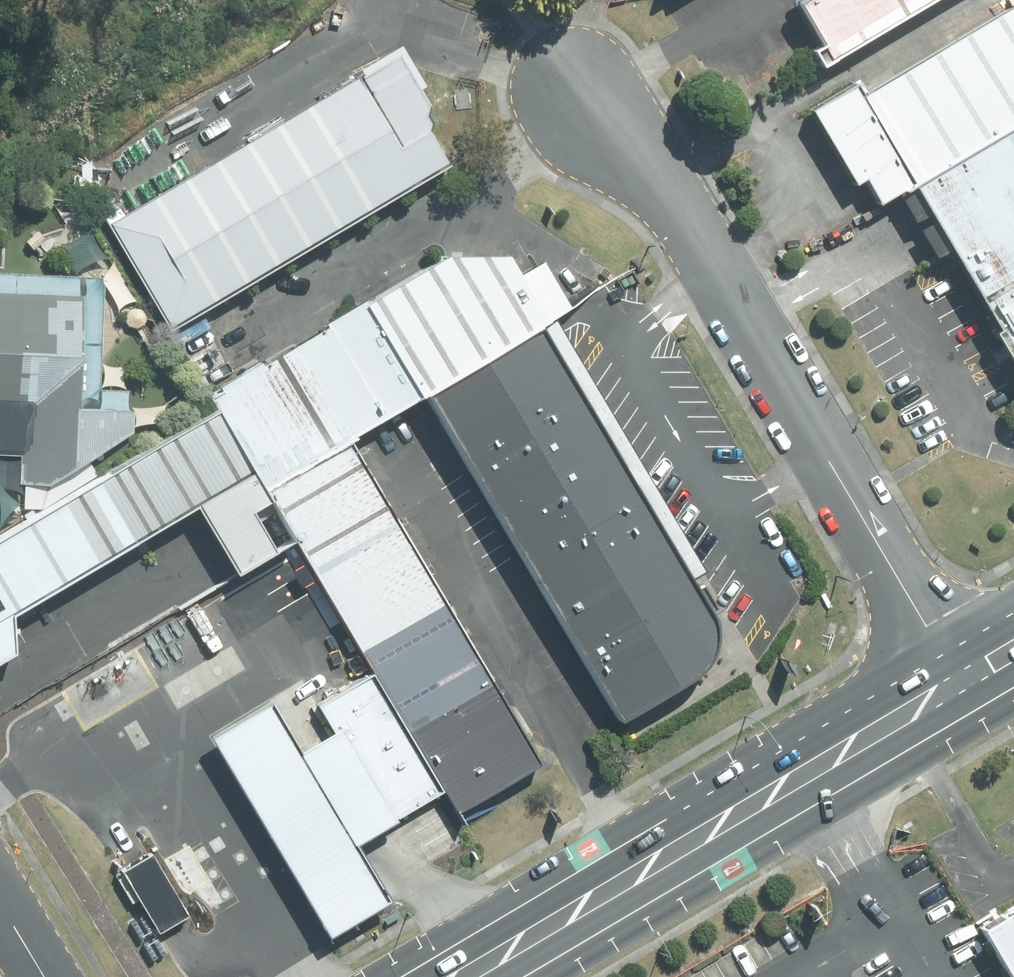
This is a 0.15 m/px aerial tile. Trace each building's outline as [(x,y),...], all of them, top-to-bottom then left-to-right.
[(831,78),(964,0),(821,0),(794,16),(831,78)] [(883,216),(919,198),(1013,143),(1013,3),(808,119),(850,191),(864,183),(883,216)] [(397,61),(100,232),(159,333),(455,162),(397,61)] [(1013,361),(1013,143),(919,198),(1013,361)] [(438,265),(212,396),(225,418),(273,498),(355,453),(350,444),(424,403),(543,335),(559,321),(520,268),(438,265)] [(91,485),(104,291),(0,284),(0,479),(91,485)] [(424,403),(615,733),(708,673),(718,638),(543,335),(424,403)] [(25,658),(20,620),(205,515),(246,581),(297,552),(273,498),(225,418),(0,551),(0,667),(25,658)] [(537,775),(355,453),(273,498),(376,681),(448,809),(456,821),(537,775)] [(257,598),(263,608),(289,594),(283,583),(257,598)] [(223,740),(337,943),(396,910),(365,854),(448,809),(376,681),(318,713),(337,748),(305,765),(275,712),(223,740)] [(160,932),(189,916),(154,853),(125,869),(160,932)] [(1013,976),(1013,907),(984,925),(1013,976)]
